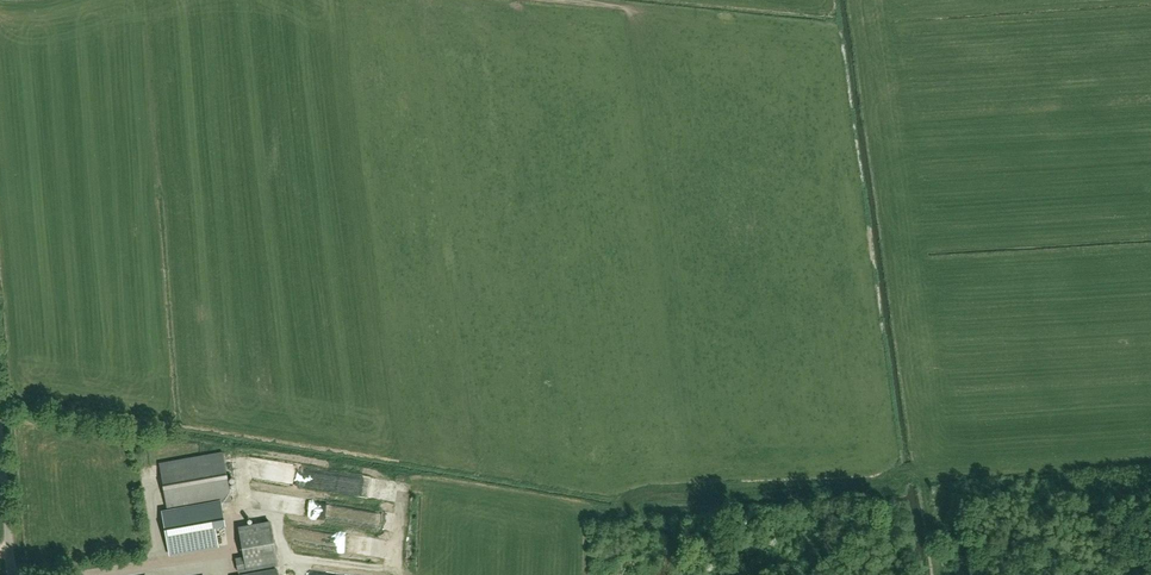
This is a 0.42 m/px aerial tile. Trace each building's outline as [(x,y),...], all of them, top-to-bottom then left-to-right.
[(219,548),(218,546),(215,529),(226,527),(221,503),(232,501),(223,452),(159,464),(167,510),(161,511),(170,557),(219,548)] [(362,476),(358,494),(369,496),(372,478),(362,476)] [(237,559),(239,572),(278,565),(270,523),(239,528),(244,558),(237,559)]
